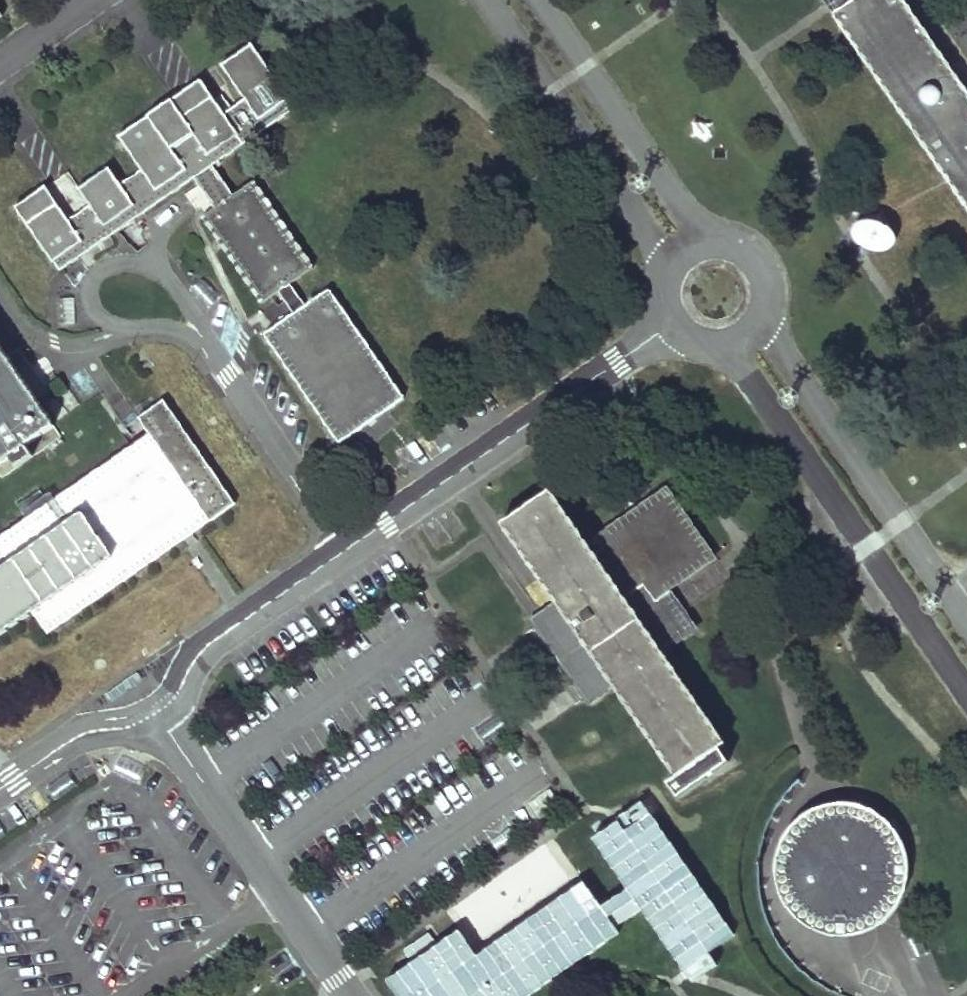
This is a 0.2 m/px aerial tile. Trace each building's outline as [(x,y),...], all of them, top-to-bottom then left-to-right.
[(906,0),(852,0),(835,12),(966,202),(966,88),(906,0)] [(202,215),(261,301),(277,291),(288,283),(312,267),(253,180),(233,194),(212,165),(296,108),(253,44),(221,65),(245,100),(224,114),(201,80),(119,135),(143,169),(120,185),(109,168),(80,188),(90,203),(67,219),(46,187),(16,207),(59,270),(194,178),(214,207),(202,215)] [(407,403),(330,293),(265,338),(340,450),(407,403)] [(277,327),(291,318),(280,301),(266,310),(277,327)] [(1,477),(61,436),(32,394),(45,385),(19,348),(6,357),(0,348),(0,475),(1,477)] [(32,611),(47,633),(235,503),(163,400),(139,417),(151,434),(0,537),(0,564),(2,567),(0,568),(0,633),(32,611)] [(552,490),(499,525),(553,603),(528,620),(587,706),(619,685),(613,677),(589,693),(541,623),(564,607),(513,532),(551,506),(587,558),(595,552),(552,490)] [(710,557),(666,492),(613,528),(618,537),(595,552),(587,558),(551,506),(513,532),(564,607),(541,623),(589,693),(613,677),(619,685),(680,775),(665,785),(675,799),(727,763),(718,749),(650,650),(677,631),(653,596),(667,586),(710,557)] [(650,650),(718,749),(726,744),(663,652),(697,629),(667,586),(653,596),(677,631),(650,650)] [(893,822),(887,816),(880,811),(872,807),(865,804),(856,801),(848,800),(840,800),(832,801),(823,803),(815,806),(808,810),(801,815),(795,821),(790,827),(786,832),(782,841),(778,850),(777,860),(776,870),(777,875),(778,883),(781,891),(784,899),(789,906),(794,913),(800,918),(807,923),(814,927),(822,930),(830,933),(839,934),(847,934),(855,933),(863,931),(871,928),(879,924),(885,919),(892,913),(897,907),(902,900),(905,892),(908,884),(910,876),(910,868),(910,859),(908,851),(906,843),(902,835),(898,828),(893,822)]
